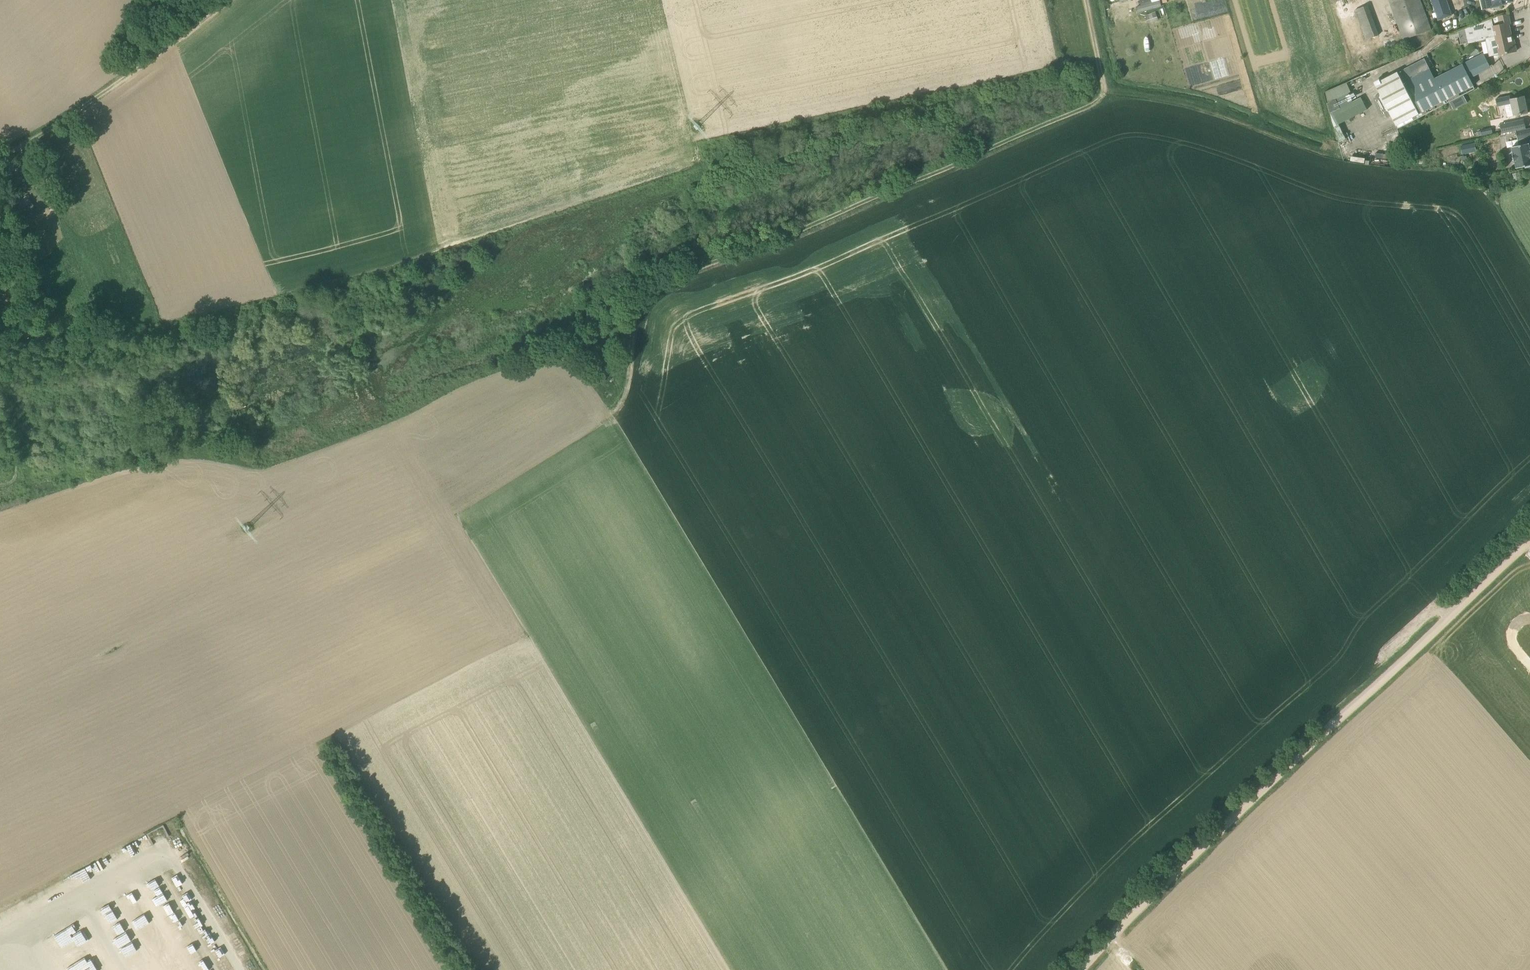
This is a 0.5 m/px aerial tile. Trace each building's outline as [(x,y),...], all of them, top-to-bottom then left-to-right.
[(1431,29),(1420,0),(1389,0),(1404,39),(1431,29)] [(1438,20),(1452,15),(1447,0),(1431,0),(1438,20)] [(1367,39),(1379,35),(1368,5),(1355,9),(1367,39)] [(1145,12),(1149,22),(1159,17),(1155,8),(1145,12)] [(1460,44),(1468,43),(1496,36),(1500,54),(1517,51),(1515,42),(1513,42),(1509,23),(1511,23),(1508,13),(1496,16),(1496,17),(1465,28),(1458,31),(1460,44)] [(1435,78),(1425,59),(1376,84),(1397,125),(1474,85),(1470,78),(1491,67),(1484,53),(1435,78)] [(1467,103),(1463,95),(1451,102),(1454,109),(1467,103)] [(1511,103),(1514,115),(1528,112),(1525,95),(1511,98),(1510,96),(1501,97),(1503,105),(1511,103)] [(1327,103),(1334,127),(1345,121),(1336,99),(1327,103)] [(1501,124),(1502,132),(1526,127),(1524,119),(1501,124)] [(1518,139),(1519,139),(1520,145),(1527,143),(1526,137),(1529,136),(1529,128),(1516,131),(1518,139)] [(1463,154),(1471,152),(1469,143),(1461,145),(1463,154)] [(1519,145),(1511,147),(1515,168),(1525,166),(1525,168),(1529,167),(1529,149),(1529,143),(1519,145)] [(130,905),(138,924),(148,920),(140,901),(130,905)] [(85,947),(73,924),(62,929),(75,954),(81,951),(80,949),(85,947)]
